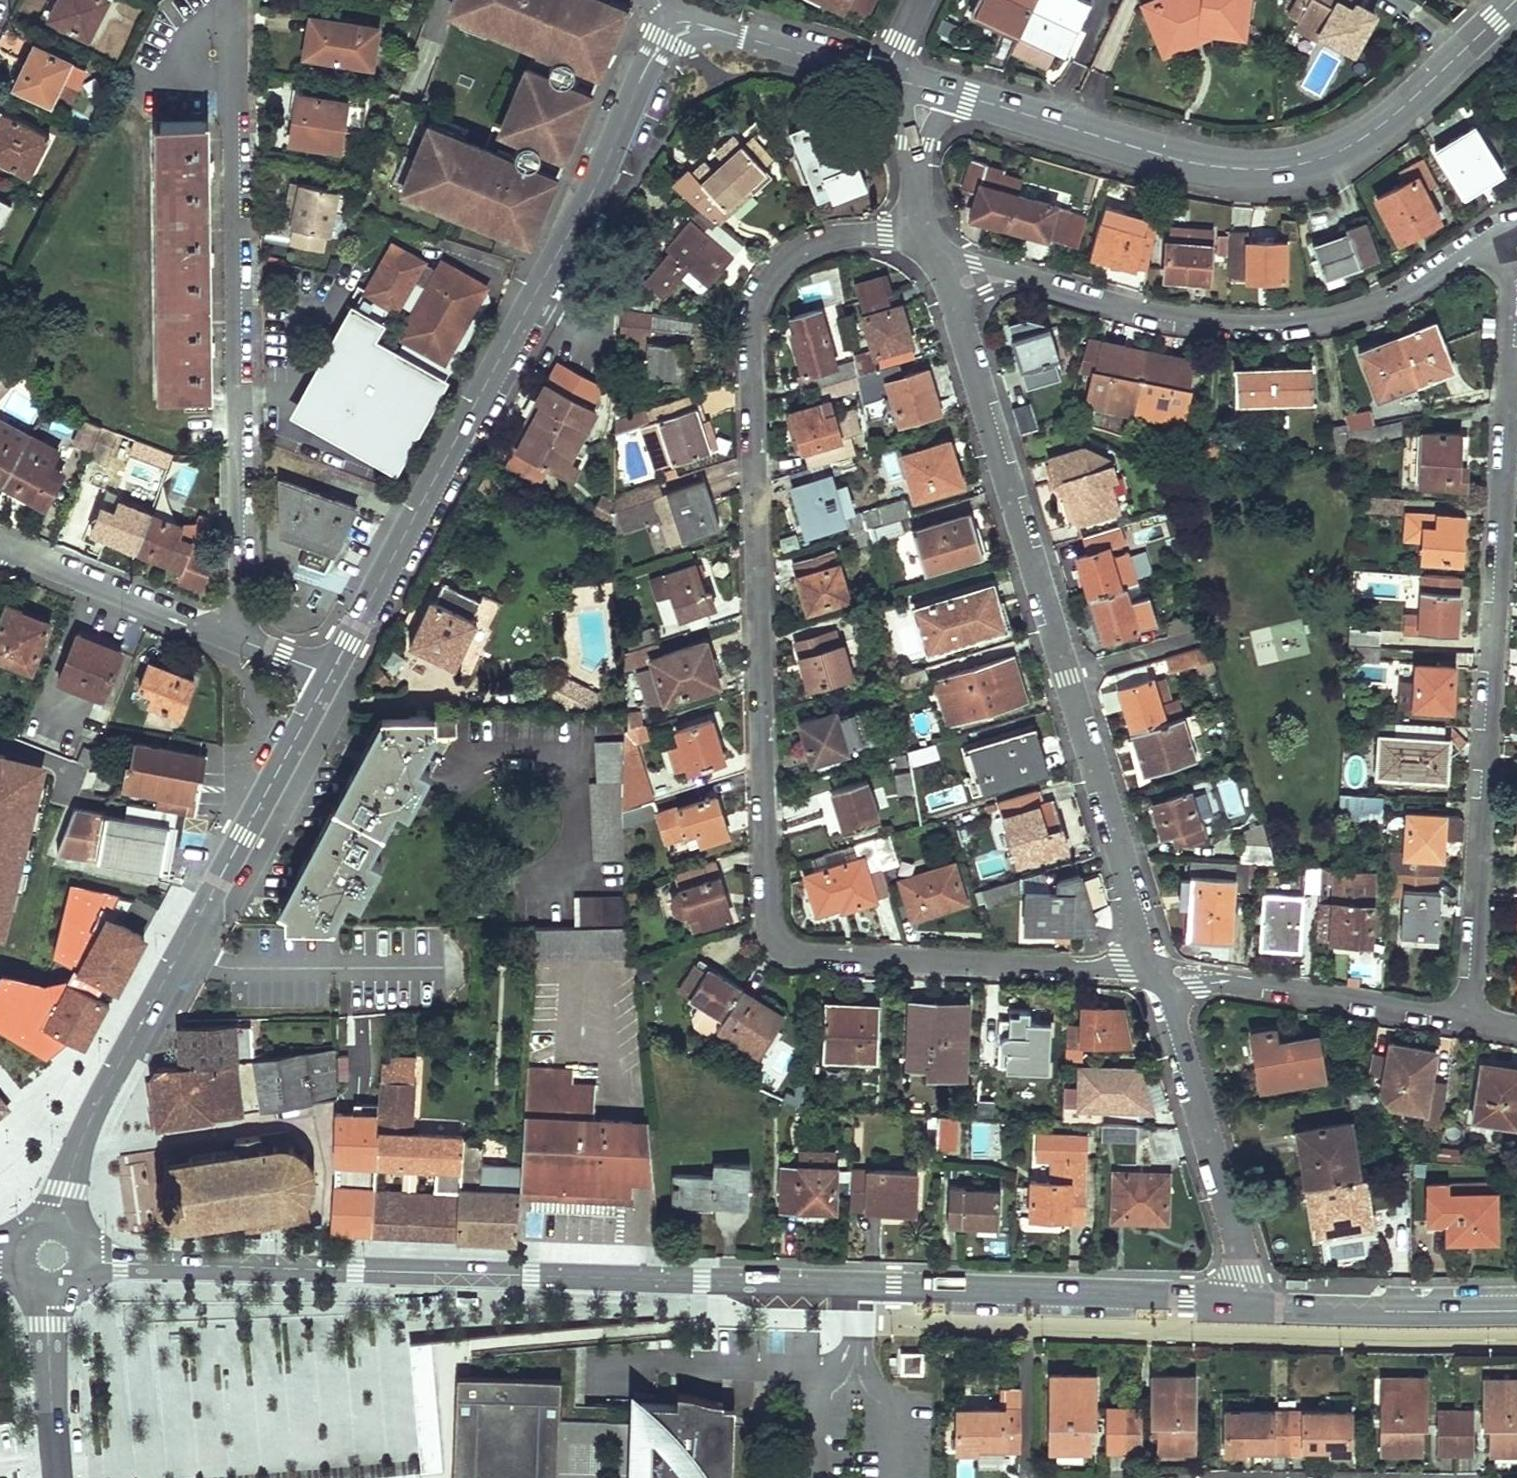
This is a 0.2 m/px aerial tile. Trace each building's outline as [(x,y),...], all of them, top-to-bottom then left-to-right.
[(51,17),(89,37),(110,0),(59,0),(51,17)] [(526,72),(499,133),(523,144),(514,151),(512,158),(515,166),(461,142),(466,132),(435,118),(403,192),(434,205),(431,212),(460,224),(462,218),(516,241),(524,231),(521,230),(528,215),(533,217),(539,208),(538,208),(544,193),(548,195),(554,186),(550,185),(552,181),(543,177),(552,156),(561,160),(563,156),(567,158),(571,149),(568,148),(574,134),(577,135),(581,127),(578,125),(584,112),(586,113),(590,104),(586,102),(588,99),(582,96),(591,75),(597,77),(599,74),(603,75),(607,66),(604,65),(610,50),(614,51),(618,42),(614,41),(621,25),(624,27),(629,15),(595,0),(458,0),(452,14),(560,61),(551,66),(548,72),(551,83),(526,72)] [(631,11),(607,0),(595,0),(629,15),(631,11)] [(844,12),(846,7),(832,0),(819,0),(844,12)] [(875,0),(832,0),(846,7),(853,11),(854,9),(868,15),(875,0)] [(976,15),(1019,37),(1021,33),(1036,0),(983,0),(976,15)] [(1084,0),(1036,0),(1021,33),(1046,45),(1044,48),(1059,55),(1065,58),(1091,3),(1084,0)] [(1144,5),(1164,54),(1216,34),(1242,37),(1247,0),(1157,0),(1144,5)] [(1354,52),(1375,14),(1357,4),(1354,10),(1338,2),(1340,0),(1300,0),(1296,7),(1305,11),(1299,22),(1323,35),(1354,52)] [(1359,0),(1340,0),(1338,2),(1354,10),(1357,4),(1359,0)] [(378,28),(313,18),(307,57),(372,67),(378,28)] [(1323,35),(1299,22),(1295,30),(1319,43),(1323,35)] [(624,27),(621,25),(614,41),(618,42),(624,27)] [(1055,65),(1059,55),(1044,48),(1046,45),(1021,33),(1019,37),(1015,46),(1055,65)] [(62,81),(71,63),(36,45),(26,64),(31,66),(20,87),(51,102),(53,100),(69,107),(77,90),(62,81)] [(614,51),(610,50),(604,65),(607,66),(614,51)] [(31,66),(26,64),(16,85),(20,87),(31,66)] [(603,75),(599,74),(597,77),(591,75),(582,96),(588,99),(586,102),(590,104),(603,75)] [(347,104),(299,94),(291,143),(341,151),(347,104)] [(586,113),(584,112),(578,125),(581,127),(586,113)] [(2,113),(0,116),(0,161),(30,177),(52,138),(2,113)] [(850,166),(830,115),(789,131),(809,182),(850,166)] [(210,122),(157,123),(159,394),(212,393),(210,122)] [(1475,128),(1437,151),(1463,194),(1500,171),(1475,128)] [(577,135),(574,134),(568,148),(571,149),(577,135)] [(781,170),(753,138),(742,147),(746,151),(753,146),(771,166),(765,171),(772,179),(781,170)] [(690,171),(674,186),(687,197),(713,220),(748,188),(754,194),(772,179),(765,171),(771,166),(753,146),(746,151),(742,147),(701,184),(690,171)] [(567,158),(563,156),(561,160),(552,156),(543,177),(552,181),(550,185),(554,186),(567,158)] [(1405,183),(1377,197),(1398,239),(1419,229),(1420,232),(1440,221),(1425,192),(1437,185),(1424,159),(1399,172),(1405,183)] [(978,196),(971,216),(1010,228),(1019,195),(1023,180),(987,170),(988,166),(972,161),(962,191),(978,196)] [(850,166),(809,182),(816,200),(829,195),(831,200),(864,187),(855,164),(850,166)] [(342,194),(303,186),(295,229),(298,230),(295,246),(327,252),(331,237),(334,238),(342,194)] [(548,195),(544,193),(538,208),(539,208),(548,195)] [(1019,195),(1010,228),(1061,243),(1071,211),(1052,205),(1054,198),(1039,194),(1037,200),(1019,195)] [(705,291),(743,246),(713,220),(687,197),(678,208),(690,218),(651,263),(656,267),(643,281),(663,298),(684,273),(705,291)] [(0,199),(0,224),(10,204),(0,199)] [(1137,268),(1149,272),(1159,221),(1107,205),(1093,250),(1101,252),(1099,260),(1136,271),(1137,268)] [(1088,216),(1074,212),(1064,244),(1079,249),(1088,216)] [(533,217),(528,215),(521,230),(524,231),(533,217)] [(1284,220),(1283,238),(1298,238),(1295,220),(1284,220)] [(1364,222),(1359,224),(1374,264),(1379,262),(1364,222)] [(1348,234),(1313,248),(1325,279),(1359,266),(1361,269),(1374,264),(1359,224),(1346,229),(1348,234)] [(1249,242),(1250,232),(1232,232),(1228,279),(1285,279),(1286,243),(1249,242)] [(1212,246),(1168,242),(1166,279),(1209,283),(1212,246)] [(474,297),(480,283),(450,267),(444,274),(400,249),(373,297),(385,305),(375,322),(364,316),(361,314),(329,372),(336,376),(346,381),(342,388),(333,383),(320,407),(330,413),(322,427),(356,446),(359,441),(364,432),(376,439),(371,447),(396,461),(423,412),(428,415),(446,382),(437,376),(445,361),(440,358),(473,298),(474,297)] [(1101,252),(1093,250),(1091,258),(1099,260),(1101,252)] [(854,284),(859,300),(885,292),(880,276),(854,284)] [(486,286),(480,283),(474,297),(473,298),(478,300),(486,286)] [(894,333),(907,329),(900,305),(890,308),(885,292),(859,300),(865,320),(857,323),(861,337),(869,334),(874,350),(853,356),(853,359),(856,375),(885,367),(880,352),(898,347),(894,333)] [(385,305),(373,297),(364,316),(375,322),(385,305)] [(478,300),(473,298),(440,358),(445,361),(478,300)] [(827,306),(819,308),(828,338),(836,336),(827,306)] [(621,339),(645,341),(650,343),(647,380),(680,383),(683,359),(688,359),(689,331),(654,328),(656,313),(622,308),(621,339)] [(828,338),(819,308),(792,316),(796,330),(800,342),(794,344),(803,375),(805,374),(810,389),(813,388),(836,381),(854,376),(856,375),(853,359),(847,361),(836,365),(828,338)] [(1435,323),(1397,338),(1416,385),(1453,372),(1435,323)] [(894,333),(898,347),(912,342),(907,329),(894,333)] [(790,332),(794,344),(800,342),(796,330),(790,332)] [(1048,330),(1012,340),(1026,384),(1061,374),(1048,330)] [(843,333),(847,361),(853,359),(853,356),(849,331),(843,333)] [(1397,338),(1359,352),(1378,400),(1416,385),(1397,338)] [(1125,353),(1126,349),(1103,344),(1087,341),(1078,370),(1094,373),(1088,403),(1104,406),(1104,409),(1135,415),(1146,358),(1125,353)] [(880,352),(885,367),(916,357),(912,342),(898,347),(880,352)] [(1147,353),(1126,349),(1125,353),(1146,358),(1147,353)] [(1170,358),(1147,353),(1146,358),(1169,362),(1170,358)] [(1186,391),(1192,362),(1170,358),(1169,362),(1146,358),(1135,415),(1167,422),(1168,418),(1183,421),(1189,391),(1186,391)] [(1234,373),(1235,404),(1274,403),(1274,368),(1244,369),(1244,372),(1234,373)] [(1301,368),(1274,368),(1274,403),(1313,402),(1312,371),(1302,371),(1301,368)] [(900,423),(939,412),(927,369),(887,380),(889,387),(882,389),(887,407),(894,405),(900,423)] [(312,403),(320,407),(333,383),(336,376),(329,372),(312,403)] [(797,377),(802,392),(810,389),(805,374),(803,375),(797,377)] [(346,381),(336,376),(333,383),(342,388),(346,381)] [(857,387),(854,376),(836,381),(839,392),(857,387)] [(813,388),(816,399),(839,392),(836,381),(813,388)] [(596,411),(547,385),(513,449),(573,481),(580,468),(569,462),(596,411)] [(696,408),(692,394),(655,406),(659,420),(648,424),(642,410),(616,419),(616,435),(642,426),(656,467),(673,462),(710,450),(696,408)] [(1032,404),(1014,409),(1021,435),(1039,430),(1032,404)] [(817,405),(792,412),(802,450),(807,449),(813,466),(825,462),(854,453),(849,435),(859,432),(854,417),(855,417),(853,408),(821,417),(817,405)] [(330,413),(320,407),(313,421),(322,427),(330,413)] [(1369,411),(1346,416),(1347,425),(1349,431),(1350,431),(1372,426),(1369,411)] [(428,415),(423,412),(396,461),(400,463),(428,415)] [(4,484),(29,436),(1,421),(0,422),(0,482),(4,484)] [(1403,433),(1401,421),(1378,425),(1380,438),(1403,433)] [(1347,425),(1331,427),(1336,456),(1352,453),(1349,431),(1347,425)] [(1353,445),(1380,439),(1380,438),(1378,425),(1372,426),(1350,431),(1353,445)] [(364,432),(359,441),(371,447),(376,439),(364,432)] [(1218,434),(1203,433),(1200,463),(1216,463),(1218,434)] [(1460,436),(1422,433),(1419,485),(1465,487),(1466,466),(1458,465),(1460,436)] [(41,474),(46,464),(54,449),(29,436),(4,484),(45,506),(57,482),(41,474)] [(1468,436),(1460,436),(1458,465),(1466,466),(1468,436)] [(950,440),(902,454),(915,497),(957,484),(950,459),(955,457),(950,440)] [(1083,450),(1048,460),(1055,482),(1062,480),(1075,523),(1118,510),(1109,479),(1116,477),(1111,461),(1083,450)] [(950,459),(957,484),(963,483),(955,457),(950,459)] [(789,473),(793,487),(829,476),(825,462),(813,466),(789,473)] [(62,473),(46,464),(41,474),(57,482),(62,473)] [(854,469),(836,473),(842,499),(860,495),(854,469)] [(829,476),(793,487),(806,531),(843,520),(829,476)] [(300,560),(324,569),(356,507),(281,479),(284,533),(308,542),(300,560)] [(622,510),(663,496),(659,483),(617,497),(622,510)] [(671,543),(719,527),(705,483),(663,496),(622,510),(618,511),(624,529),(661,518),(671,543)] [(616,500),(606,494),(600,504),(611,510),(616,500)] [(905,498),(879,506),(881,523),(899,518),(910,515),(905,498)] [(611,510),(600,504),(594,515),(614,526),(616,500),(611,510)] [(103,507),(93,530),(137,548),(150,513),(121,501),(117,513),(103,507)] [(879,506),(862,511),(864,528),(870,527),(874,525),(881,523),(879,506)] [(844,516),(849,534),(864,528),(862,511),(844,516)] [(1168,512),(1137,521),(1141,533),(1172,523),(1168,512)] [(182,526),(150,513),(137,548),(182,566),(191,543),(197,545),(204,529),(184,520),(182,526)] [(970,513),(962,515),(966,526),(973,524),(970,513)] [(1425,514),(1408,513),(1406,539),(1424,540),(1425,514)] [(1463,516),(1425,514),(1424,540),(1423,559),(1460,561),(1463,516)] [(962,515),(912,531),(924,571),(965,559),(963,553),(981,548),(973,524),(966,526),(962,515)] [(881,523),(874,526),(878,539),(905,531),(899,518),(881,523)] [(864,528),(849,534),(853,547),(873,541),(870,527),(864,528)] [(981,548),(963,553),(965,559),(982,553),(981,548)] [(1110,558),(1108,548),(1077,557),(1089,597),(1124,588),(1137,584),(1127,552),(1110,558)] [(834,552),(795,564),(810,611),(847,599),(834,552)] [(181,584),(202,594),(212,573),(191,563),(181,584)] [(704,591),(695,564),(650,579),(657,600),(672,595),(680,617),(710,607),(704,591)] [(1459,576),(1422,574),(1422,582),(1421,590),(1419,616),(1404,615),(1403,632),(1418,634),(1456,636),(1458,593),(1459,576)] [(488,585),(476,579),(472,588),(485,594),(488,585)] [(431,599),(409,644),(457,666),(481,615),(477,613),(483,601),(444,583),(436,601),(431,599)] [(996,602),(991,584),(928,602),(935,627),(943,625),(949,644),(994,632),(986,605),(996,602)] [(1124,588),(1089,597),(1102,641),(1136,630),(1135,626),(1155,619),(1148,596),(1128,602),(1124,588)] [(704,591),(710,607),(715,605),(709,590),(704,591)] [(672,595),(657,600),(664,622),(680,617),(672,595)] [(935,627),(928,602),(914,606),(926,651),(949,644),(943,625),(935,627)] [(996,602),(986,605),(994,632),(1004,629),(996,602)] [(8,605),(0,624),(0,656),(32,669),(50,622),(8,605)] [(1250,629),(1256,664),(1308,654),(1302,619),(1250,629)] [(628,651),(657,641),(653,626),(623,635),(628,651)] [(1380,632),(1349,630),(1348,645),(1379,647),(1380,632)] [(121,651),(78,634),(60,679),(103,697),(121,651)] [(823,634),(796,643),(810,687),(850,675),(841,644),(827,649),(823,634)] [(624,651),(624,666),(645,660),(644,657),(661,652),(657,641),(628,651),(624,651)] [(666,702),(719,684),(705,642),(652,659),(666,702)] [(1379,647),(1348,645),(1347,660),(1378,661),(1379,647)] [(1197,649),(1164,658),(1169,673),(1213,660),(1212,655),(1197,649)] [(1014,656),(934,680),(947,724),(1013,704),(1007,685),(1021,681),(1014,656)] [(163,673),(164,668),(149,662),(139,687),(152,692),(148,704),(179,718),(194,679),(178,673),(176,678),(163,673)] [(1153,678),(1148,663),(1112,673),(1117,689),(1153,678)] [(1416,684),(1414,708),(1451,710),(1453,668),(1417,665),(1416,684)] [(925,667),(895,676),(898,692),(929,683),(925,667)] [(178,673),(164,668),(163,673),(176,678),(178,673)] [(601,694),(564,674),(550,699),(573,712),(590,712),(601,694)] [(1153,678),(1117,689),(1122,708),(1130,733),(1183,716),(1178,699),(1171,701),(1160,704),(1154,684),(1153,678)] [(1021,681),(1007,685),(1013,704),(1027,700),(1021,681)] [(1165,681),(1154,684),(1160,704),(1171,701),(1165,681)] [(1416,684),(1400,682),(1398,707),(1414,708),(1416,684)] [(1117,689),(1099,694),(1105,713),(1122,708),(1117,689)] [(865,708),(860,710),(870,742),(846,749),(848,753),(876,744),(865,708)] [(836,712),(800,723),(812,764),(848,753),(846,749),(870,742),(860,710),(837,717),(836,712)] [(1193,713),(1183,716),(1189,737),(1199,733),(1193,713)] [(436,736),(435,715),(393,715),(360,778),(286,912),(285,925),(335,925),(350,898),(361,904),(376,876),(384,863),(378,861),(372,857),(383,837),(399,807),(410,813),(429,778),(432,773),(419,768),(436,736)] [(360,778),(393,715),(382,716),(350,777),(360,778)] [(435,715),(436,736),(459,735),(457,715),(435,715)] [(1183,716),(1130,733),(1139,765),(1142,775),(1162,769),(1195,759),(1189,737),(1183,716)] [(724,760),(710,719),(676,730),(681,743),(688,765),(690,770),(724,760)] [(649,784),(635,741),(648,736),(644,723),(624,729),(624,739),(623,782),(623,810),(653,800),(649,784)] [(1047,772),(1034,729),(965,750),(974,780),(968,782),(972,795),(1047,772)] [(1447,742),(1380,738),(1376,778),(1445,782),(1447,742)] [(596,740),(598,782),(623,782),(624,739),(596,740)] [(903,739),(892,742),(895,752),(906,748),(903,739)] [(913,765),(939,757),(935,742),(908,750),(913,765)] [(681,743),(670,746),(677,768),(688,765),(681,743)] [(159,793),(156,807),(177,811),(193,814),(203,757),(136,744),(132,763),(127,762),(123,786),(159,793)] [(84,745),(78,761),(90,766),(97,749),(84,745)] [(1503,753),(1503,770),(1516,771),(1516,754),(1503,753)] [(894,757),(897,766),(908,763),(906,754),(894,757)] [(2,933),(41,771),(3,763),(5,756),(0,755),(0,933),(2,933)] [(899,798),(915,794),(909,773),(894,777),(899,798)] [(350,777),(279,908),(286,912),(360,778),(350,777)] [(866,779),(831,790),(844,831),(879,821),(866,779)] [(592,782),(596,861),(626,859),(623,825),(623,810),(623,782),(598,782),(592,782)] [(1043,806),(1039,791),(1001,802),(1018,863),(1068,849),(1055,803),(1043,806)] [(1177,844),(1203,837),(1199,819),(1193,799),(1191,791),(1158,801),(1151,802),(1156,818),(1161,835),(1173,832),(1177,844)] [(1376,796),(1340,794),(1338,813),(1375,815),(1376,796)] [(717,795),(658,814),(666,838),(686,832),(690,846),(728,834),(717,795)] [(1204,796),(1193,799),(1199,819),(1210,816),(1204,796)] [(1057,801),(1072,854),(1088,850),(1073,797),(1057,801)] [(653,800),(623,810),(623,825),(658,814),(653,800)] [(126,818),(74,809),(57,854),(135,864),(163,869),(169,833),(176,834),(178,824),(175,824),(177,811),(156,807),(129,803),(126,818)] [(1391,848),(1389,870),(1439,874),(1441,858),(1442,837),(1457,839),(1459,817),(1444,816),(1407,813),(1405,849),(1391,848)] [(1250,863),(1275,865),(1266,835),(1262,823),(1243,832),(1241,863),(1250,863)] [(176,834),(169,833),(163,869),(170,870),(176,834)] [(898,862),(889,834),(874,839),(883,868),(898,862)] [(883,868),(874,839),(811,857),(815,872),(805,875),(816,914),(842,906),(843,910),(876,900),(875,897),(869,875),(884,871),(883,868)] [(731,917),(717,878),(713,862),(676,874),(681,889),(694,928),(731,917)] [(1195,874),(1233,877),(1234,864),(1193,862),(1191,874),(1195,874)] [(1194,896),(1191,940),(1229,942),(1232,892),(1248,893),(1250,863),(1241,863),(1234,863),(1234,864),(1233,877),(1195,874),(1195,879),(1184,878),(1183,896),(1194,896)] [(163,869),(135,864),(134,871),(162,876),(163,869)] [(966,902),(955,864),(902,880),(912,914),(946,904),(947,907),(966,902)] [(1320,868),(1304,866),(1302,891),(1319,892),(1320,881),(1320,869),(1320,868)] [(1334,882),(1332,903),(1332,904),(1332,920),(1331,940),(1371,943),(1374,906),(1376,872),(1320,869),(1320,881),(1334,882)] [(884,871),(869,875),(875,897),(890,893),(884,871)] [(1058,894),(1034,893),(1032,931),(1072,932),(1078,932),(1083,932),(1089,930),(1093,926),(1094,919),(1089,903),(1080,876),(1058,882),(1058,894)] [(1018,896),(1019,879),(976,891),(979,902),(986,900),(987,905),(1018,896)] [(57,949),(79,961),(105,910),(110,912),(120,894),(74,883),(57,949)] [(1439,890),(1405,888),(1401,935),(1435,938),(1439,890)] [(1034,893),(1026,892),(1024,931),(1032,931),(1034,893)] [(1304,896),(1263,894),(1260,949),(1300,951),(1304,896)] [(627,926),(627,897),(576,898),(576,926),(627,926)] [(1332,904),(1318,903),(1317,919),(1332,920),(1332,904)] [(946,904),(912,914),(913,918),(947,907),(946,904)] [(105,910),(79,961),(108,976),(120,982),(147,932),(110,912),(105,910)] [(576,926),(537,926),(535,958),(630,957),(633,957),(629,925),(627,926),(576,926)] [(696,991),(691,998),(703,1006),(695,1018),(697,1027),(712,1036),(718,1026),(742,988),(711,970),(713,967),(700,959),(684,984),(696,991)] [(79,961),(70,977),(99,992),(108,976),(79,961)] [(70,977),(47,982),(6,971),(0,980),(0,1013),(53,1046),(71,1033),(47,1020),(70,977)] [(71,1033),(89,1042),(112,998),(99,992),(70,977),(47,1020),(71,1033)] [(783,1014),(742,988),(718,1026),(731,1035),(759,1053),(783,1014)] [(928,1080),(967,1081),(969,1002),(938,1001),(938,1004),(910,1004),(908,1069),(928,1070),(928,1080)] [(825,1008),(823,1058),(850,1059),(878,1061),(881,1006),(860,1005),(860,1010),(825,1008)] [(1131,1045),(1120,1010),(1084,1008),(1083,1038),(1075,1037),(1075,1050),(1083,1051),(1083,1043),(1131,1045)] [(1007,1049),(1006,1070),(1049,1073),(1052,1025),(1029,1024),(1030,1012),(1012,1011),(1011,1034),(1005,1036),(1001,1039),(1000,1043),(1002,1048),(1007,1049)] [(180,1026),(180,1066),(253,1059),(252,1025),(180,1026)] [(731,1035),(718,1026),(712,1036),(725,1044),(731,1035)] [(1277,1030),(1254,1034),(1263,1086),(1325,1076),(1319,1036),(1279,1042),(1277,1030)] [(1440,1051),(1393,1044),(1391,1055),(1388,1078),(1385,1094),(1392,1108),(1427,1113),(1425,1128),(1444,1131),(1450,1083),(1435,1081),(1440,1051)] [(153,1077),(160,1126),(338,1098),(336,1048),(253,1059),(180,1066),(159,1067),(153,1077)] [(1083,1051),(1075,1050),(1074,1060),(1082,1060),(1083,1051)] [(1391,1055),(1376,1053),(1372,1075),(1388,1078),(1391,1055)] [(393,1056),(391,1064),(414,1065),(414,1058),(393,1056)] [(850,1059),(823,1058),(823,1065),(849,1067),(850,1059)] [(1483,1062),(1475,1118),(1516,1125),(1516,1067),(1483,1062)] [(380,1116),(377,1167),(404,1169),(402,1190),(375,1188),(372,1234),(456,1238),(463,1144),(463,1136),(411,1134),(415,1083),(413,1083),(414,1065),(391,1064),(383,1063),(380,1116)] [(575,1068),(528,1065),(520,1193),(520,1195),(633,1203),(634,1180),(644,1181),(654,1181),(648,1121),(637,1121),(598,1119),(599,1083),(575,1082),(575,1068)] [(1082,1068),(1080,1109),(1145,1111),(1142,1095),(1146,1095),(1139,1071),(1082,1068)] [(996,1082),(979,1081),(975,1118),(994,1118),(996,1082)] [(1365,1091),(1352,1093),(1355,1107),(1374,1104),(1376,1089),(1369,1090),(1365,1091)] [(12,1108),(0,1093),(0,1118),(12,1108)] [(1142,1095),(1145,1111),(1151,1111),(1146,1095),(1142,1095)] [(333,1164),(377,1167),(380,1116),(337,1113),(333,1164)] [(959,1116),(938,1116),(938,1149),(957,1150),(959,1116)] [(1359,1178),(1350,1122),(1306,1130),(1311,1159),(1304,1160),(1308,1186),(1359,1178)] [(1138,1126),(1102,1124),(1102,1140),(1138,1142),(1138,1126)] [(293,1146),(290,1130),(238,1139),(240,1153),(168,1165),(171,1181),(160,1182),(161,1193),(163,1207),(174,1206),(175,1223),(245,1213),(246,1227),(312,1220),(309,1202),(309,1194),(311,1187),(311,1179),(310,1170),(307,1163),(301,1156),(295,1150),(293,1146)] [(1299,1131),(1304,1160),(1311,1159),(1306,1130),(1299,1131)] [(1137,1162),(1136,1143),(1114,1143),(1114,1162),(1137,1162)] [(463,1144),(456,1238),(513,1240),(518,1240),(520,1195),(520,1193),(482,1191),(484,1145),(463,1144)] [(1468,1146),(1443,1144),(1443,1155),(1467,1157),(1468,1146)] [(1077,1149),(1062,1148),(1061,1160),(1076,1161),(1077,1149)] [(1052,1181),(1034,1180),(1031,1217),(1065,1219),(1065,1223),(1082,1224),(1086,1161),(1076,1161),(1061,1160),(1053,1159),(1052,1181)] [(716,1177),(675,1175),(674,1204),(715,1205),(715,1194),(749,1195),(750,1162),(717,1161),(716,1177)] [(835,1169),(784,1167),(782,1208),(834,1210),(835,1169)] [(509,1184),(507,1168),(483,1171),(485,1186),(509,1184)] [(917,1173),(852,1170),(850,1209),(915,1212),(917,1173)] [(1166,1222),(1168,1175),(1115,1172),(1113,1206),(1124,1207),(1124,1215),(1143,1216),(1143,1221),(1166,1222)] [(1359,1178),(1308,1186),(1317,1235),(1338,1232),(1337,1222),(1374,1216),(1367,1176),(1359,1178)] [(1452,1183),(1433,1183),(1434,1220),(1449,1220),(1449,1225),(1474,1225),(1474,1239),(1498,1239),(1497,1194),(1452,1194),(1452,1183)] [(331,1232),(372,1234),(375,1188),(334,1186),(331,1232)] [(950,1186),(948,1224),(999,1226),(1000,1191),(974,1190),(974,1187),(950,1186)] [(749,1195),(715,1194),(715,1205),(748,1207),(749,1195)] [(1124,1207),(1113,1206),(1113,1220),(1143,1221),(1143,1216),(1124,1215),(1124,1207)] [(1374,1216),(1337,1222),(1338,1232),(1375,1226),(1374,1216)] [(1474,1225),(1449,1225),(1449,1239),(1474,1239),(1474,1225)] [(337,1477),(454,1477),(455,1456),(438,1457),(428,1344),(504,1337),(505,1352),(547,1348),(546,1378),(576,1379),(578,1346),(576,1346),(574,1327),(411,1340),(411,1345),(421,1462),(420,1462),(421,1470),(337,1477)] [(575,1420),(575,1405),(576,1379),(546,1378),(547,1348),(505,1352),(504,1337),(428,1344),(438,1457),(455,1456),(454,1477),(573,1477),(575,1420)] [(923,1353),(903,1353),(903,1371),(923,1372),(923,1353)] [(1096,1377),(1051,1376),(1051,1450),(1091,1451),(1092,1422),(1096,1422),(1096,1377)] [(1196,1377),(1153,1377),(1153,1422),(1160,1422),(1160,1435),(1160,1451),(1195,1452),(1196,1377)] [(1426,1378),(1382,1378),(1383,1452),(1422,1451),(1422,1424),(1426,1424),(1426,1378)] [(1487,1378),(1486,1422),(1492,1422),(1492,1432),(1492,1451),(1516,1451),(1516,1378),(1487,1378)] [(733,1425),(720,1425),(720,1420),(721,1406),(639,1403),(636,1477),(731,1477),(733,1425)] [(575,1405),(575,1420),(573,1477),(590,1477),(593,1406),(575,1405)] [(733,1425),(734,1407),(721,1406),(720,1420),(720,1425),(733,1425)] [(1019,1408),(956,1406),(955,1447),(977,1447),(977,1442),(1001,1443),(1001,1448),(1018,1448),(1019,1408)] [(1124,1409),(1109,1410),(1110,1451),(1123,1451),(1124,1409)] [(1143,1409),(1124,1409),(1123,1451),(1143,1450),(1143,1409)] [(1456,1409),(1438,1410),(1439,1451),(1456,1451),(1456,1409)] [(1471,1409),(1456,1409),(1456,1451),(1472,1451),(1471,1409)] [(1287,1411),(1226,1411),(1225,1451),(1244,1451),(1244,1445),(1270,1445),(1270,1451),(1287,1451),(1287,1411)] [(1352,1412),(1287,1411),(1287,1451),(1303,1451),(1303,1445),(1330,1445),(1330,1452),(1351,1452),(1352,1412)]
